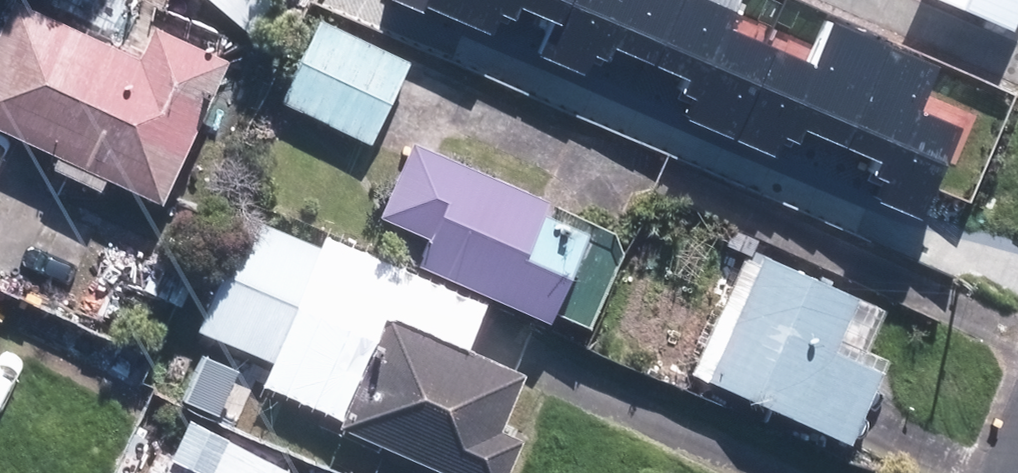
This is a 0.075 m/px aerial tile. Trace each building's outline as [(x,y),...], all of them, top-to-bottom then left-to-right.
[(0,46),(0,118),(63,147),(57,160),(112,185),(117,174),(173,200),(242,53),(168,19),(151,55),(32,0),(22,0),(0,46)] [(492,34),(501,14),(507,0),(416,0),(492,34)] [(612,0),(507,0),(501,14),(518,21),(524,7),(568,27),(553,59),(579,71),(612,0)] [(579,71),(605,83),(613,64),(620,48),(651,62),(680,0),(612,0),(579,71)] [(739,140),(778,50),(732,30),(745,0),(680,0),(651,62),(688,79),(683,91),(698,98),(689,118),(739,140)] [(1015,32),(1017,24),(1017,0),(945,0),(1015,32)] [(417,56),(326,13),(287,96),(378,138),(417,56)] [(845,148),(889,48),(836,25),(817,67),(778,50),(739,140),(776,156),(785,136),(800,142),(805,130),(845,148)] [(939,70),(889,48),(845,148),(882,164),(877,176),(892,183),(883,203),(922,220),(962,129),(921,111),(939,70)] [(557,197),(417,136),(381,218),(434,241),(424,265),(556,323),(597,230),(551,210),(557,197)] [(321,249),(250,218),(202,330),(275,361),(264,387),(346,423),(391,318),(467,350),(486,306),(326,237),(321,249)] [(864,290),(767,250),(714,376),(863,437),(893,365),(841,344),(864,290)] [(391,318),(346,423),(343,430),(443,472),(510,472),(524,440),(503,430),(526,376),(467,350),(391,318)] [(196,415),(177,455),(217,472),(297,472),(301,464),(196,415)]
